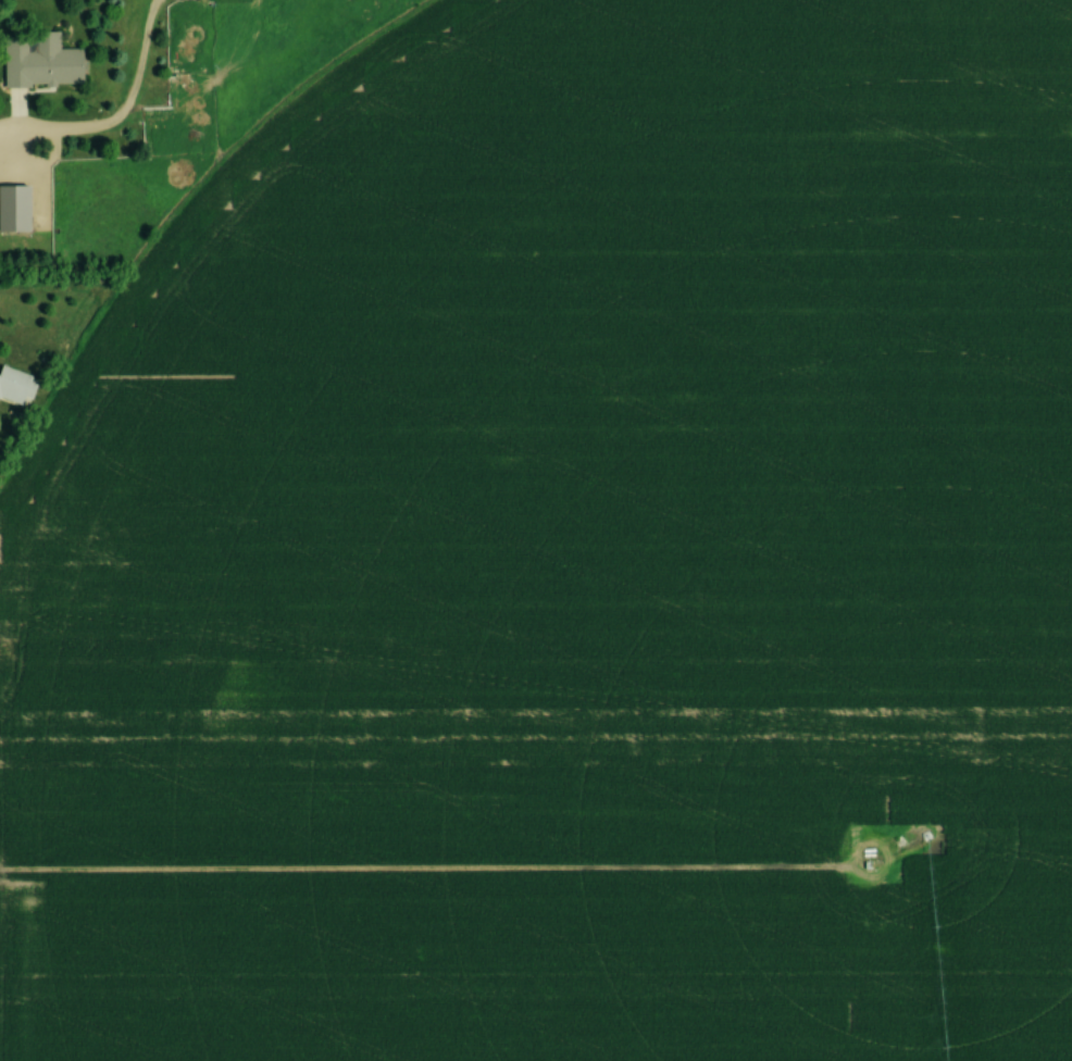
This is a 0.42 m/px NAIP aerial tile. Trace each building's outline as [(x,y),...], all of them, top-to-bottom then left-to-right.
[(81,85),(80,49),(57,49),(57,35),(2,36),(3,87),(81,85)] [(27,233),(27,186),(0,186),(0,233),(27,233)] [(31,401),(31,372),(0,372),(0,401),(31,401)]
